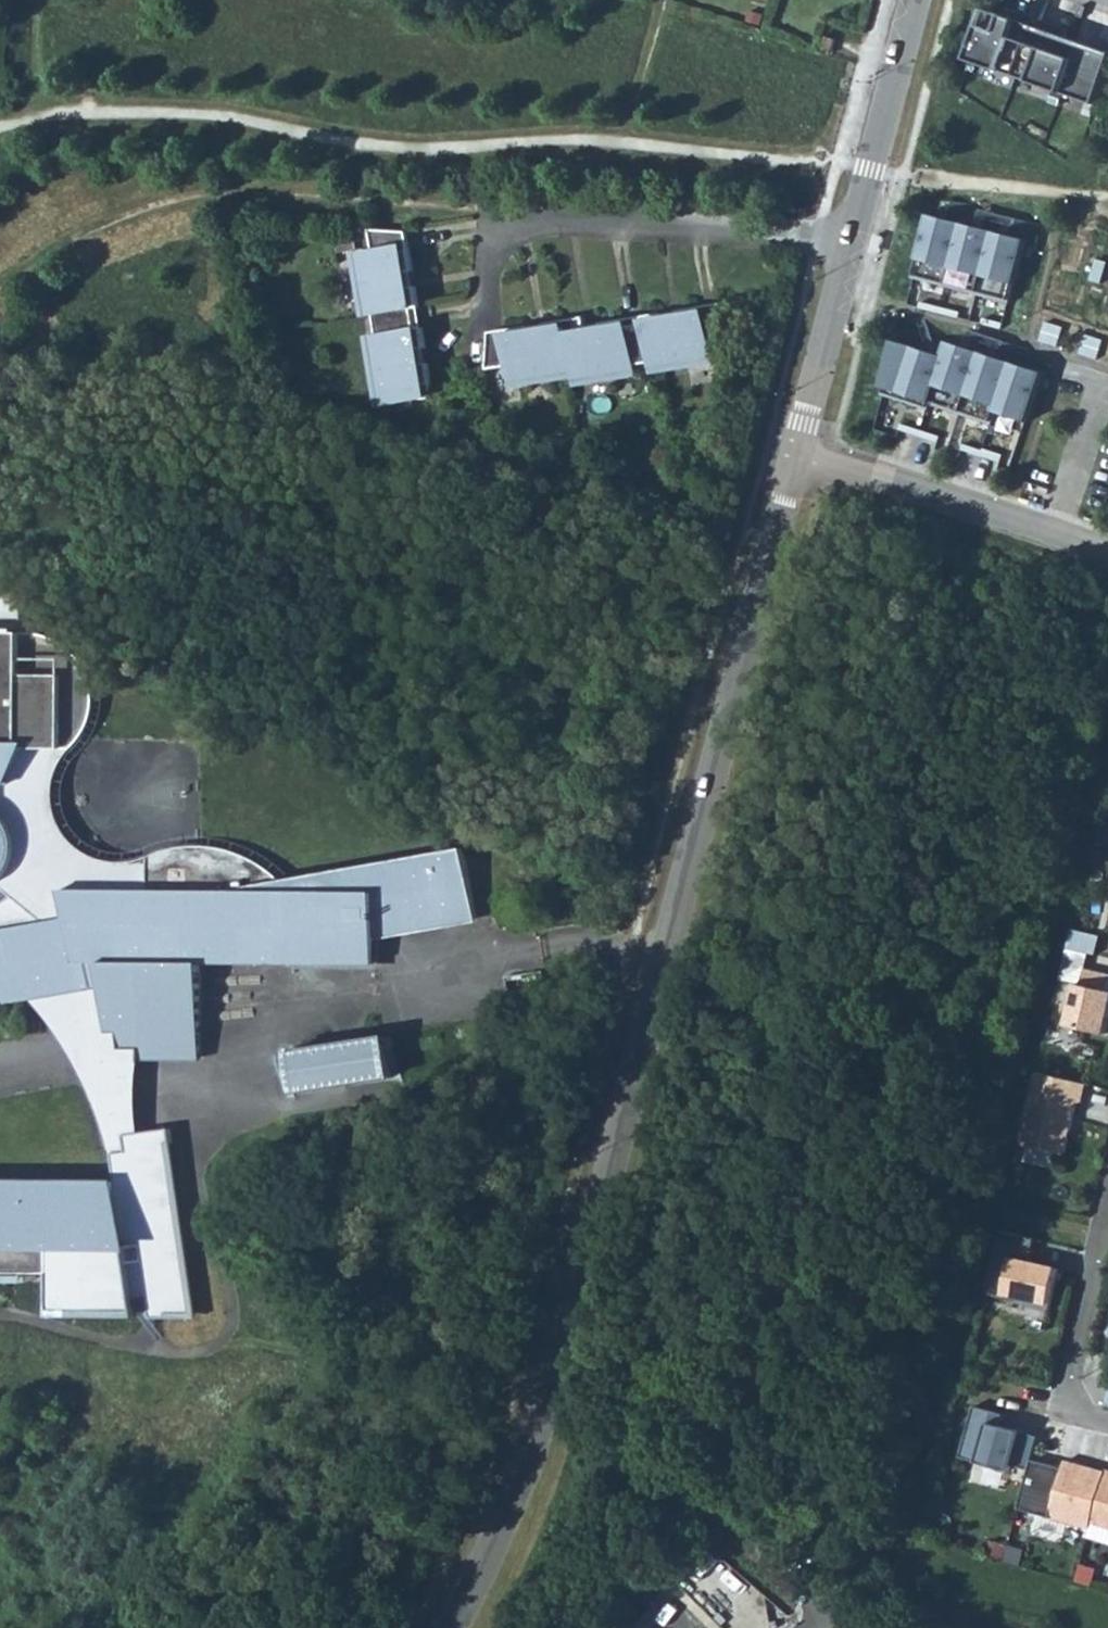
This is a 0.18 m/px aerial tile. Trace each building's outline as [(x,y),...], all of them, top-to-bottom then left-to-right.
[(988,9),(970,60),(1096,105),(1107,71),(1107,51),(1040,27),(1042,21),(1035,18),(1032,25),(988,9)] [(847,41),(850,30),(834,26),(832,37),(847,41)] [(1027,242),(931,216),(916,276),(1011,303),(1027,242)] [(364,316),(368,316),(372,338),(368,339),(377,396),(390,395),(404,402),(429,399),(425,364),(417,364),(415,349),(422,347),(418,326),(411,327),(408,309),(415,308),(412,284),(404,285),(403,270),(409,269),(403,230),(366,228),(370,252),(355,253),(364,316)] [(483,368),(504,367),(505,384),(569,374),(570,380),(627,372),(626,365),(646,362),(647,368),(714,359),(711,343),(718,342),(726,304),(678,312),(679,319),(664,321),(662,314),(638,318),(639,325),(620,329),(619,321),(596,325),(597,332),(585,333),(584,326),(562,329),(561,322),(537,325),(539,333),(523,335),(521,327),(486,331),(483,368)] [(946,358),(900,343),(886,394),(933,410),(933,404),(994,425),(999,411),(1032,420),(1044,374),(951,342),(946,358)] [(6,787),(24,747),(71,748),(79,736),(84,723),(88,708),(89,698),(88,683),(85,670),(78,661),(68,650),(54,641),(44,637),(29,636),(27,636),(28,600),(0,598),(0,787),(6,787)] [(2,1005),(31,1001),(49,1020),(61,1035),(70,1048),(80,1063),(87,1077),(96,1095),(103,1113),(107,1129),(112,1147),(114,1158),(128,1156),(126,1139),(141,1138),(137,1128),(134,1120),(132,1111),(131,1098),(132,1084),(135,1071),(140,1058),(142,1054),(142,1050),(122,1050),(120,1033),(110,1033),(102,961),(103,851),(96,848),(84,839),(71,826),(64,815),(60,804),(58,793),(59,779),(62,765),(71,748),(24,747),(6,787),(0,787),(0,815),(3,817),(11,825),(17,836),(19,849),(18,861),(13,873),(5,883),(17,895),(12,900),(7,904),(0,907),(0,999),(2,1005)] [(5,883),(13,873),(18,861),(19,849),(17,836),(11,825),(3,817),(0,815),(0,886),(5,883)] [(491,851),(461,855),(424,861),(305,880),(291,864),(275,853),(260,847),(242,843),(225,842),(197,845),(170,851),(151,857),(135,858),(120,857),(103,851),(102,961),(110,1033),(120,1033),(122,1050),(142,1050),(142,1054),(199,1055),(201,963),(399,966),(401,938),(403,903),(417,901),(419,935),(502,921),(498,899),(494,874),(491,851)] [(401,938),(419,935),(417,901),(403,903),(401,938)] [(1087,972),(1084,988),(1079,987),(1069,1028),(1107,1036),(1107,1034),(1107,977),(1087,972)] [(392,1042),(295,1058),(301,1098),(399,1082),(392,1042)] [(1088,1087),(1038,1075),(1022,1147),(1066,1158),(1079,1104),(1084,1105),(1088,1087)] [(54,1278),(53,1316),(138,1317),(137,1305),(149,1303),(152,1323),(169,1323),(169,1319),(194,1320),(170,1148),(174,1148),(172,1133),(141,1138),(126,1139),(128,1156),(114,1158),(118,1187),(0,1185),(0,1277),(54,1278)] [(1036,1242),(1001,1235),(988,1297),(1007,1301),(1008,1296),(1029,1301),(1028,1309),(1051,1314),(1060,1272),(1031,1265),(1036,1242)] [(1007,1418),(978,1410),(964,1462),(1013,1475),(1014,1469),(1032,1474),(1035,1464),(1042,1440),(1004,1430),(1007,1418)] [(1035,1464),(1032,1474),(1022,1513),(1093,1533),(1095,1527),(1107,1479),(1107,1475),(1069,1465),(1067,1472),(1035,1464)] [(1095,1527),(1107,1531),(1107,1479),(1095,1527)] [(725,1622),(758,1591),(713,1544),(681,1575),(725,1622)]
